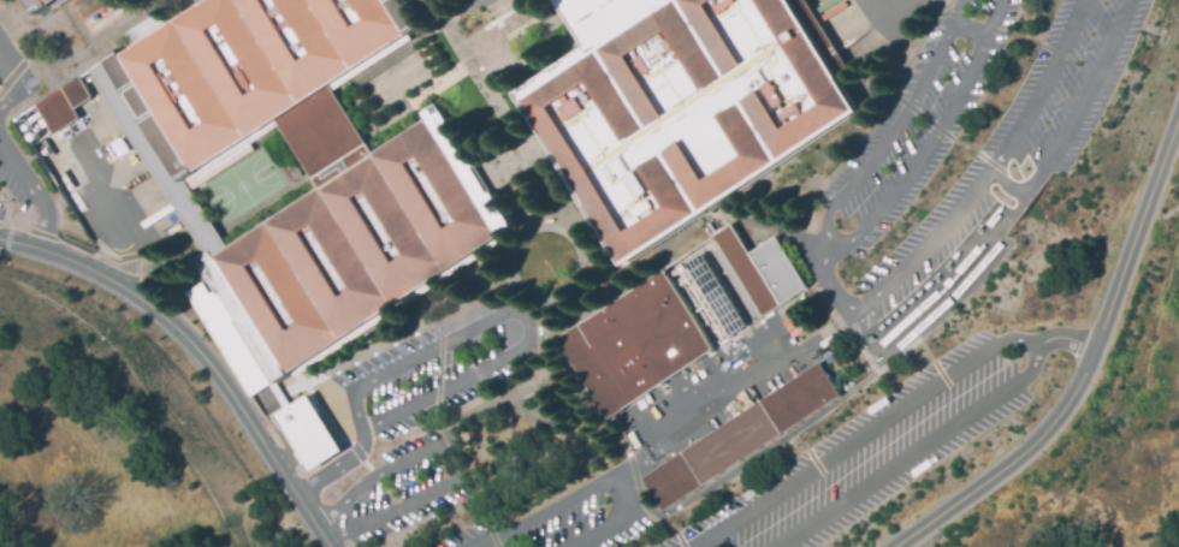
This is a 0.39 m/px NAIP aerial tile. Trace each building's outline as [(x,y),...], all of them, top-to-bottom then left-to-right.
[(36,20),(24,0),(68,0),(36,20)] [(194,5),(190,0),(402,0),(420,29),(336,89),(339,93),(367,135),(374,147),(438,105),(519,231),(404,302),(273,384),(199,268),(312,186),(277,127),(186,184),(105,60),(194,5)] [(587,52),(553,0),(787,0),(863,113),(713,207),(628,261),(617,245),(591,207),(517,101),(587,52)] [(52,135),(32,105),(77,76),(90,97),(72,108),(78,118),(52,135)] [(756,321),(710,250),(717,245),(711,236),(729,224),(748,254),(775,236),(808,287),(756,321)] [(725,339),(680,269),(686,266),(685,263),(700,254),(747,325),(725,339)] [(606,418),(555,338),(660,269),(712,350),(606,418)] [(818,363),(841,394),(668,510),(647,477),(818,363)] [(277,415),(307,394),(343,451),(312,470),(296,447),(277,415)]
